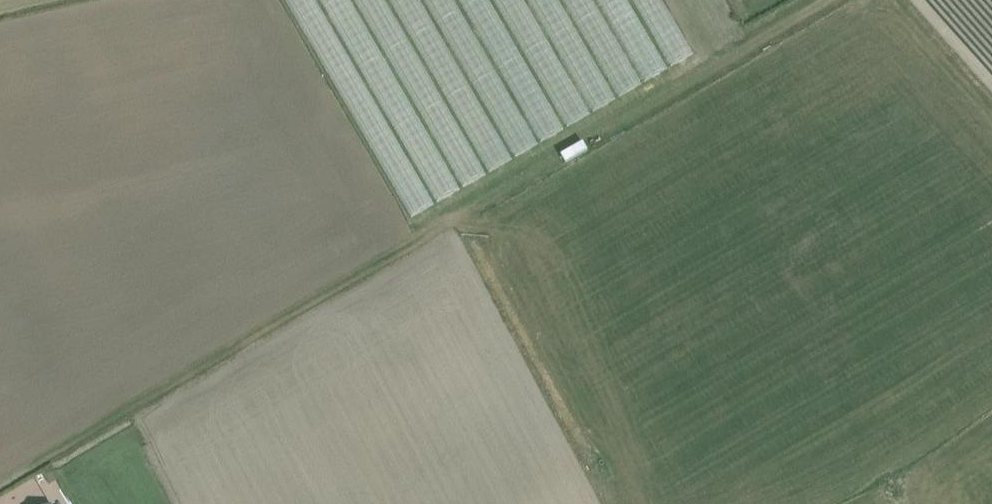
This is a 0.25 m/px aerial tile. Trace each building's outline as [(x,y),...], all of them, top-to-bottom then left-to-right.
[(559,67),(561,77),(569,75),(580,121),(602,116),(593,77),(577,80),(573,64),(559,67)] [(527,150),(575,133),(554,73),(532,80),(545,117),(530,122),(522,97),(510,101),(527,150)] [(498,145),(502,164),(522,160),(518,141),(498,145)]
